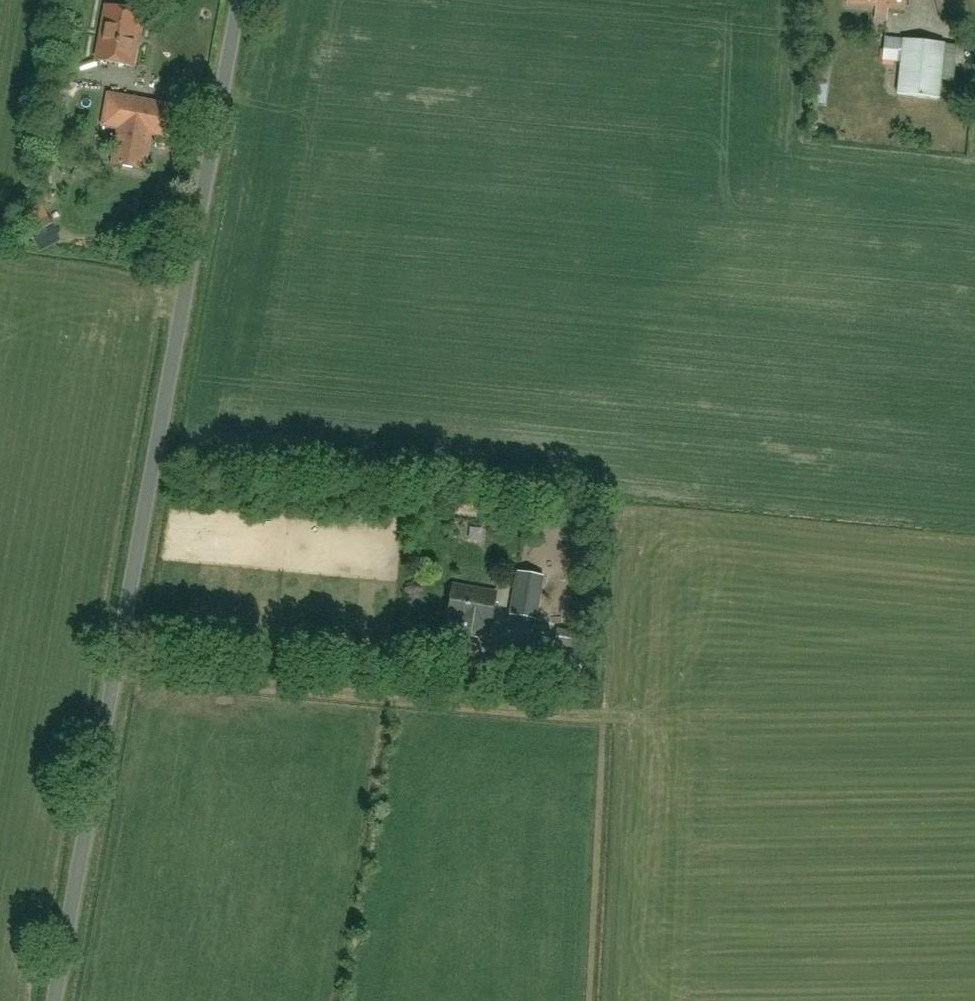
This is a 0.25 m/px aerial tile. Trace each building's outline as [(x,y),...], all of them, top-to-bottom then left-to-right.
[(846,3),(875,5),(876,5),(876,8),(888,9),(904,11),(905,0),(846,0),(846,3)] [(131,65),(141,12),(106,6),(96,59),(131,65)] [(901,62),(897,95),(939,99),(944,44),(885,38),(883,60),(901,62)] [(828,84),(814,83),(812,104),(826,105),(828,84)] [(108,93),(102,125),(118,128),(112,163),(144,169),(150,133),(161,135),(167,104),(108,93)] [(57,235),(47,217),(29,226),(39,244),(57,235)] [(537,619),(544,576),(521,572),(513,615),(537,619)] [(489,639),(497,592),(454,584),(447,620),(455,621),(453,633),(489,639)] [(577,649),(580,632),(558,629),(555,645),(577,649)]
